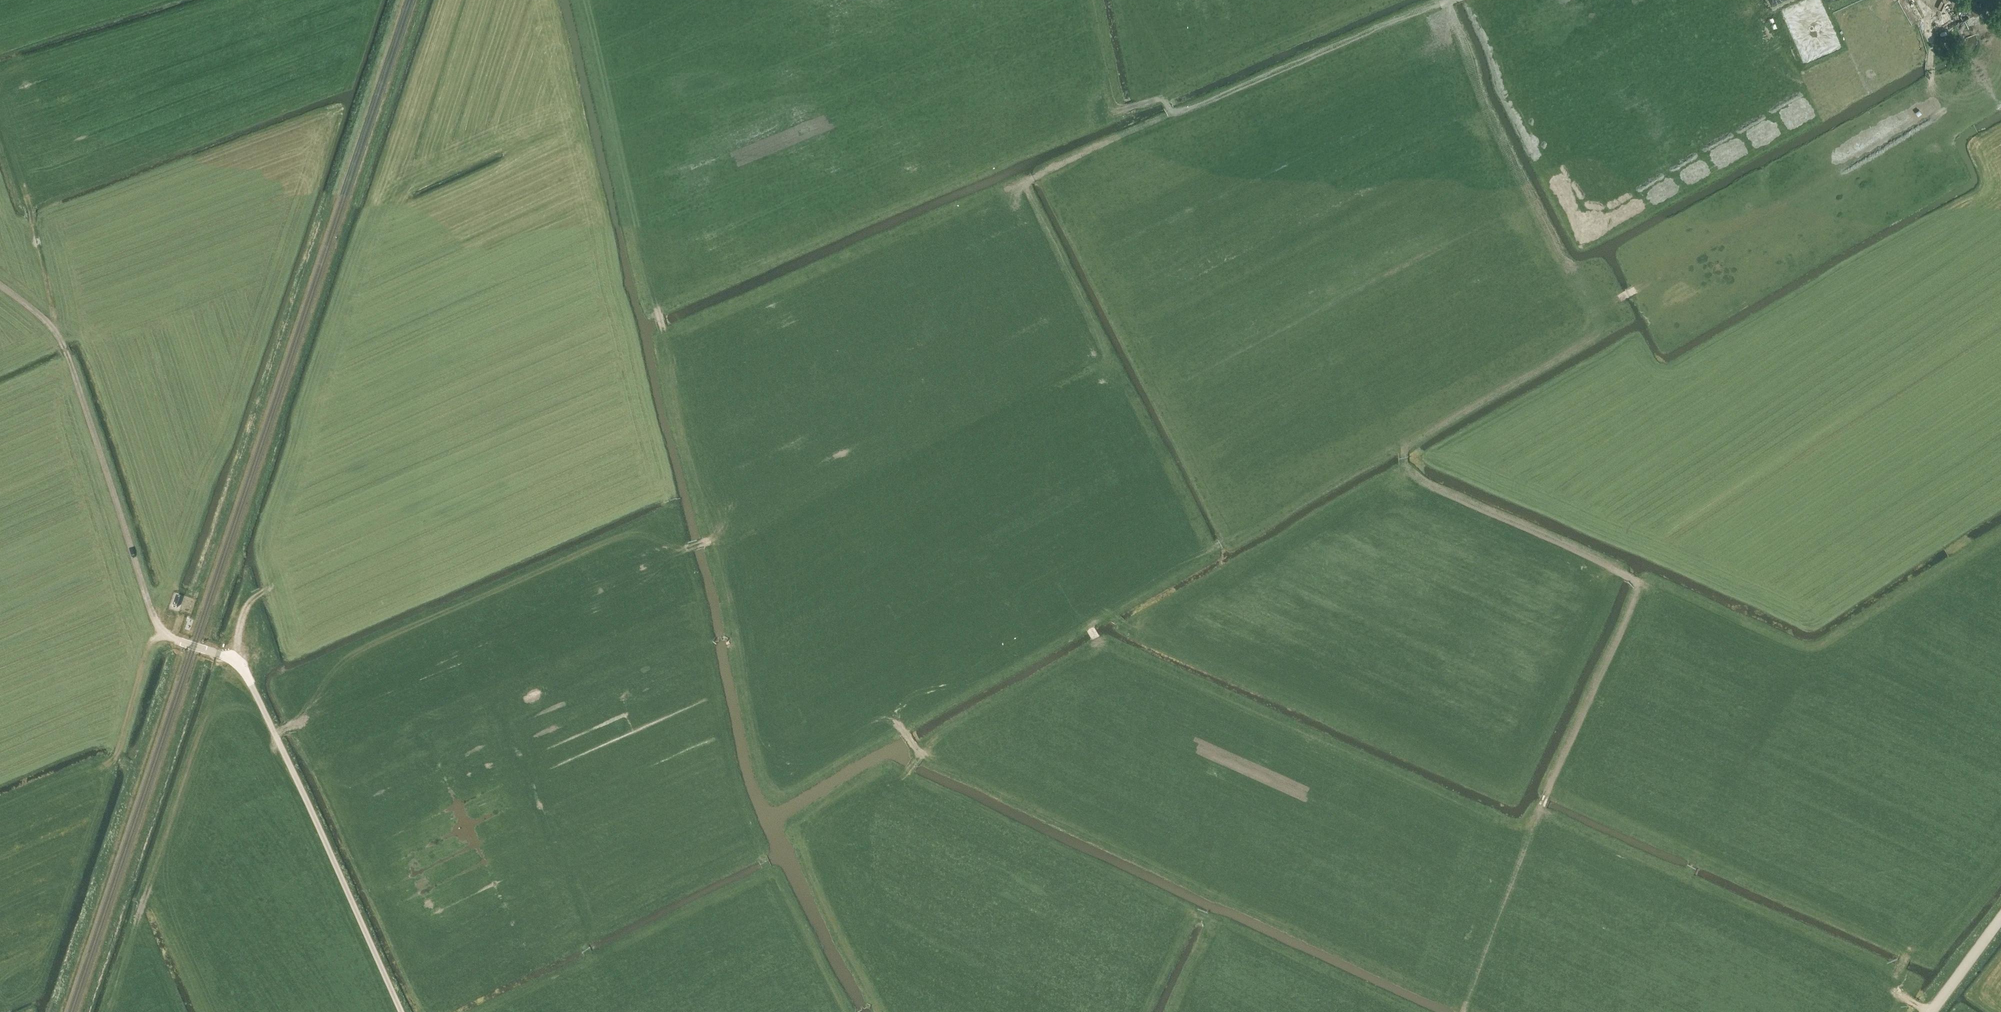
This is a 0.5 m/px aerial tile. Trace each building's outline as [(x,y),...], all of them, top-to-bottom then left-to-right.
[(1976,1),(1968,6),(1973,15),(1981,11),(1976,1)]
